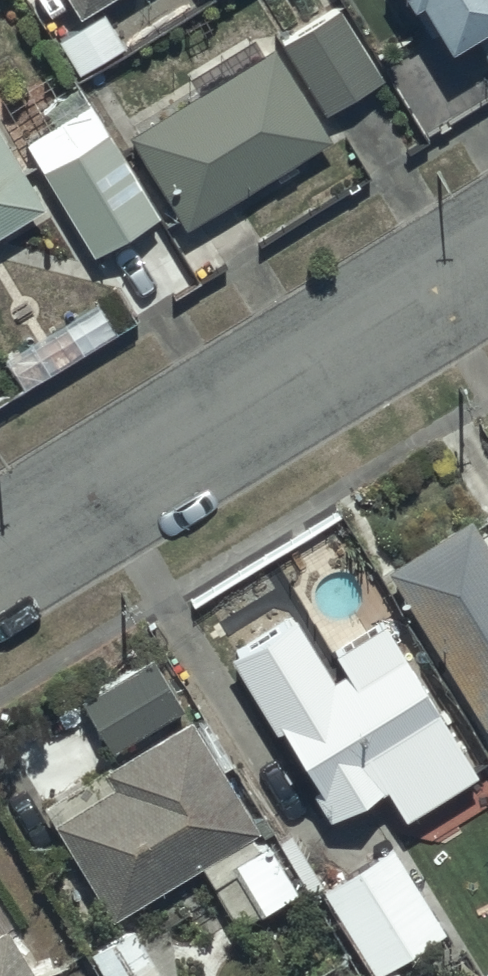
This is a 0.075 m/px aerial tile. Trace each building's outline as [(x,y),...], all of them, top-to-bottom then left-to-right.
[(72,10),(90,0),(66,0),(72,10)] [(433,43),(461,27),(485,69),(487,67),(487,0),(409,0),(433,43)] [(325,3),(120,135),(178,224),(320,133),(313,123),(376,82),(325,3)] [(81,105),(18,144),(84,250),(147,211),(81,105)] [(34,203),(0,148),(0,224),(34,203)] [(380,567),(476,725),(487,718),(487,556),(464,518),(380,567)] [(330,651),(307,613),(293,621),(289,614),(224,656),(321,818),(385,779),(376,764),(436,727),(375,625),(330,651)] [(138,656),(72,696),(105,752),(171,712),(138,656)] [(183,711),(33,801),(102,916),(195,860),(234,924),(291,890),(183,711)] [(392,847),(317,890),(366,973),(440,930),(392,847)] [(7,943),(26,930),(0,891),(0,975),(29,975),(7,943)] [(84,952),(97,975),(154,975),(126,928),(84,952)]
